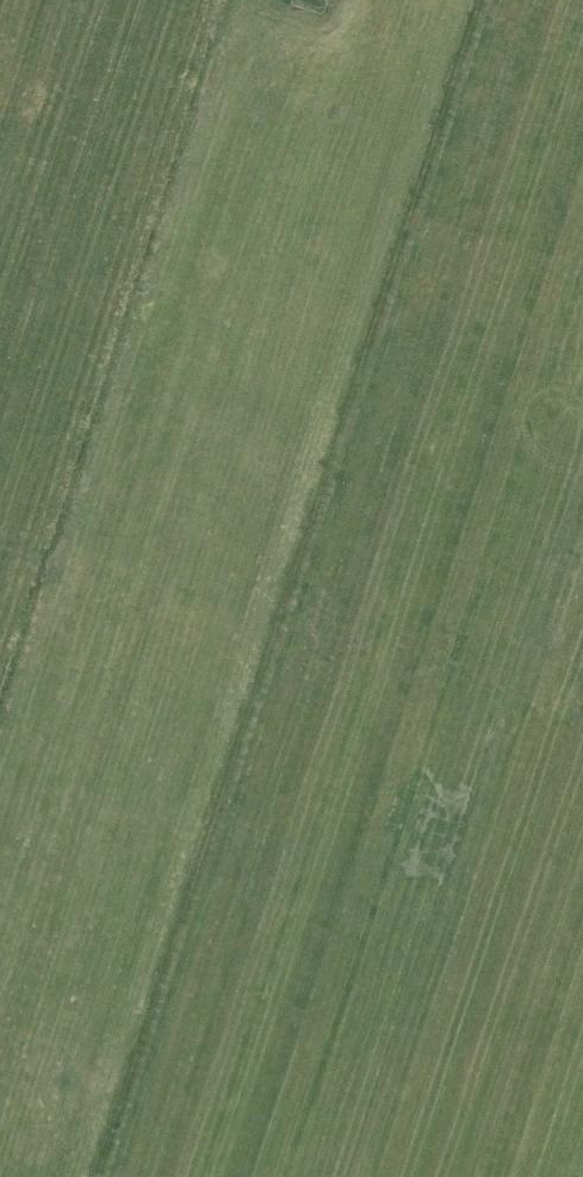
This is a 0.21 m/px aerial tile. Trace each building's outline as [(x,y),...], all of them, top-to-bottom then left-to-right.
[(320,0),(295,0),(294,1),(314,11),(320,0)]
